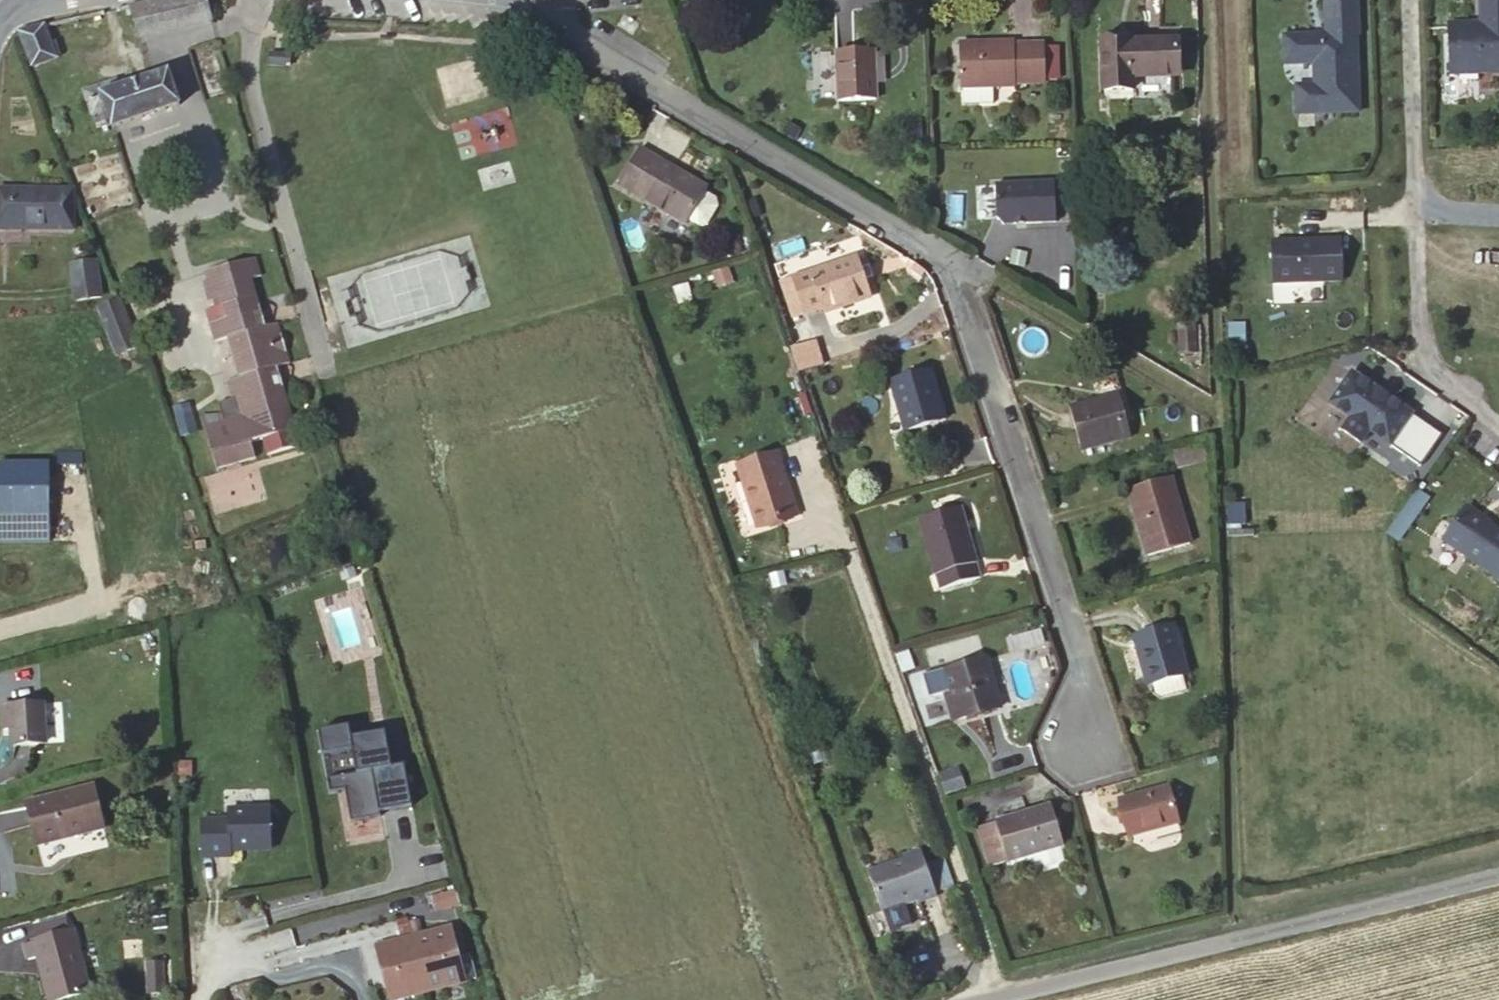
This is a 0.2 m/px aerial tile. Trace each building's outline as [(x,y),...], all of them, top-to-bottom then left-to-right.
[(211,0),(141,0),(149,33),(216,18),(211,0)] [(1325,31),(1283,31),(1283,62),(1316,62),(1316,83),(1296,83),(1296,110),(1358,110),(1358,34),(1360,34),(1360,0),(1326,0),(1325,31)] [(1453,72),(1498,71),(1498,0),(1482,0),(1483,21),(1451,22),(1453,72)] [(47,50),(39,18),(11,25),(22,56),(47,50)] [(1183,74),(1183,37),(1102,38),(1102,93),(1145,93),(1145,74),(1183,74)] [(1044,82),(1040,39),(970,43),(973,87),(1044,82)] [(875,101),(874,50),(836,50),(837,102),(875,101)] [(171,81),(102,96),(110,125),(177,109),(171,81)] [(110,125),(102,96),(101,89),(83,94),(92,129),(110,125)] [(689,230),(707,199),(709,197),(640,156),(619,193),(687,233),(689,230)] [(72,182),(0,183),(0,222),(71,221),(72,182)] [(1001,225),(1061,225),(1061,182),(1000,182),(1001,225)] [(718,204),(707,199),(689,230),(701,237),(716,233),(723,223),(718,204)] [(1275,239),(1275,303),(1324,302),(1324,285),(1348,285),(1348,239),(1275,239)] [(99,290),(94,256),(77,256),(82,292),(99,290)] [(210,281),(203,289),(206,298),(216,302),(218,310),(209,312),(219,349),(232,345),(241,386),(229,388),(235,410),(242,410),(246,427),(229,431),(227,421),(201,417),(213,475),(249,466),(245,452),(258,449),(262,464),(294,457),(291,441),(292,441),(288,422),(279,424),(277,417),(285,402),(279,380),(288,376),(278,330),(268,332),(260,300),(252,302),(249,283),(261,279),(256,256),(205,267),(210,281)] [(866,299),(851,258),(808,272),(819,306),(837,300),(839,307),(866,299)] [(94,300),(99,315),(121,307),(115,292),(94,300)] [(114,354),(135,347),(121,307),(99,315),(114,354)] [(1353,370),(1330,406),(1352,420),(1344,431),(1366,446),(1374,434),(1390,445),(1413,410),(1353,370)] [(936,419),(919,372),(884,384),(898,431),(936,419)] [(1137,421),(1123,378),(1075,392),(1089,436),(1137,421)] [(778,454),(738,466),(757,526),(796,514),(778,454)] [(0,462),(0,543),(51,545),(55,464),(0,462)] [(1192,529),(1172,470),(1130,484),(1150,544),(1192,529)] [(1401,543),(1432,498),(1418,489),(1388,534),(1401,543)] [(981,568),(959,500),(918,511),(941,580),(981,568)] [(1442,540),(1498,582),(1498,526),(1469,504),(1442,540)] [(1188,655),(1174,612),(1133,626),(1148,671),(1154,669),(1183,658),(1188,655)] [(1004,694),(988,646),(940,661),(958,710),(1004,694)] [(1183,658),(1154,669),(1157,679),(1163,681),(1188,672),(1183,658)] [(43,705),(0,706),(0,734),(15,733),(14,745),(43,744),(43,705)] [(396,769),(391,735),(357,740),(355,729),(327,733),(342,845),(384,839),(380,813),(415,808),(410,768),(396,769)] [(950,764),(934,770),(941,787),(956,780),(950,764)] [(1178,811),(1167,779),(1121,795),(1132,828),(1178,811)] [(97,827),(90,784),(26,796),(33,838),(97,827)] [(232,811),(204,811),(204,848),(232,848),(233,843),(273,843),(273,800),(231,801),(232,811)] [(1058,848),(1047,810),(993,828),(1004,866),(1058,848)] [(897,857),(858,871),(872,911),(911,897),(913,901),(931,894),(914,847),(896,854),(897,857)] [(896,932),(913,926),(906,907),(889,913),(896,932)] [(392,999),(411,999),(472,983),(455,924),(376,946),(392,999)] [(73,930),(26,940),(17,942),(21,960),(34,958),(43,999),(79,999),(88,998),(73,930)] [(167,994),(164,962),(147,964),(150,995),(167,994)] [(138,970),(121,973),(127,999),(141,999),(144,999),(138,970)]
